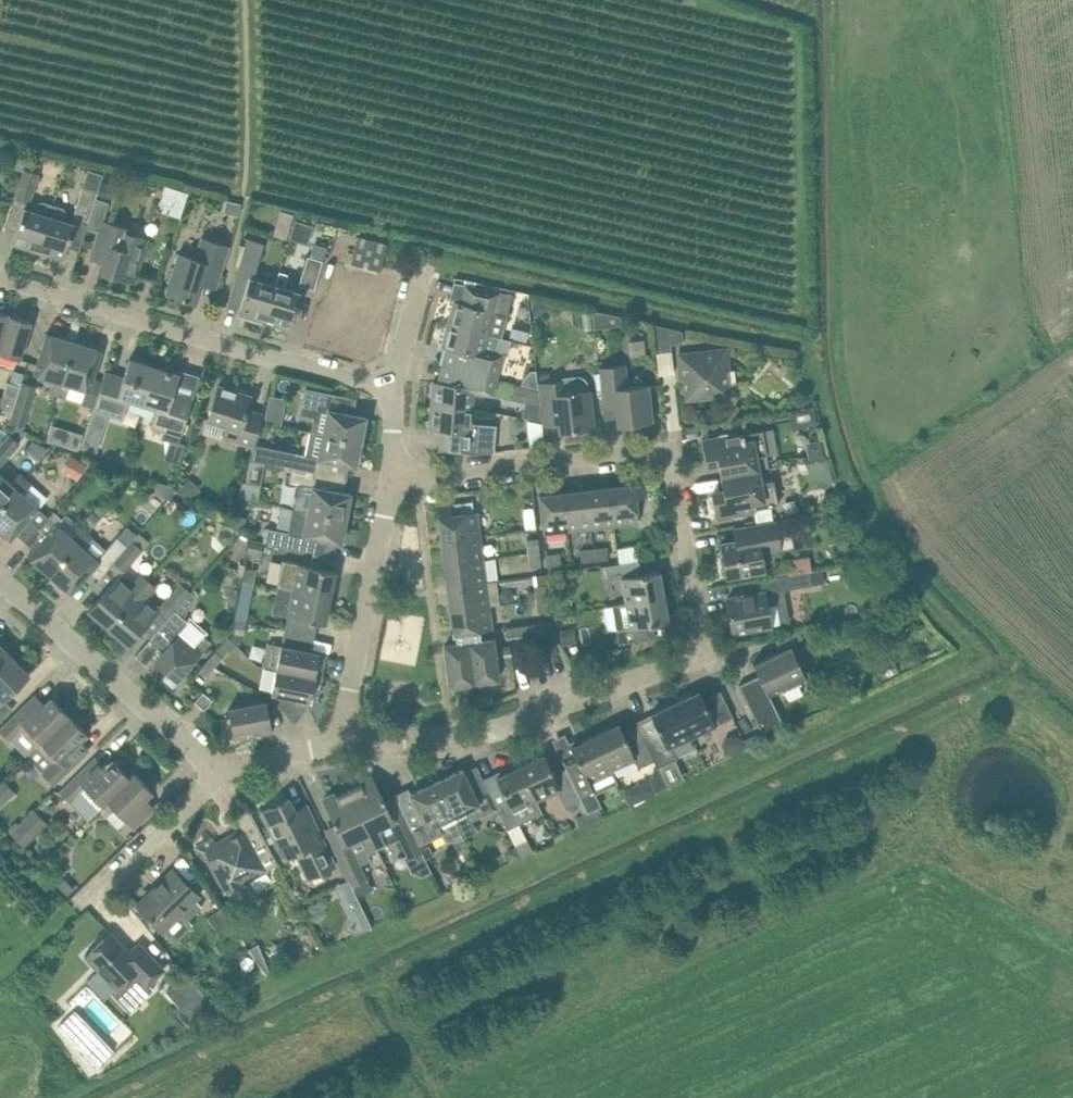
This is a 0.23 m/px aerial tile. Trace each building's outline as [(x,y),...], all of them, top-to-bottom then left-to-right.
[(9,167),(22,170),(24,160),(28,161),(29,153),(21,152),(19,159),(11,157),(9,167)] [(14,197),(29,202),(38,173),(23,168),(14,197)] [(164,185),(159,211),(182,216),(187,189),(164,185)] [(73,215),(88,220),(96,198),(98,191),(82,186),(73,215)] [(96,198),(88,220),(87,226),(99,230),(91,258),(105,262),(102,272),(133,282),(140,261),(146,237),(129,232),(130,228),(103,219),(109,202),(96,198)] [(34,204),(33,210),(24,207),(12,244),(15,244),(16,241),(23,243),(23,247),(38,252),(53,204),(41,200),(34,204)] [(75,223),(66,220),(68,213),(64,207),(53,204),(38,252),(53,256),(55,253),(62,256),(61,259),(63,260),(75,223)] [(279,211),(274,231),(306,240),(312,220),(279,211)] [(216,287),(229,245),(201,236),(194,257),(178,252),(166,292),(196,301),(202,282),(216,287)] [(357,236),(351,262),(380,269),(387,243),(357,236)] [(249,317),(264,321),(275,284),(253,278),(264,243),(248,238),(240,267),(228,304),(240,308),(238,314),(241,314),(242,311),(249,313),(249,317)] [(314,289),(323,260),(307,255),(299,284),(314,289)] [(279,271),(275,284),(264,321),(279,326),(281,323),(288,325),(287,328),(290,329),(301,292),(284,287),(288,273),(279,271)] [(453,300),(447,323),(488,334),(501,337),(507,314),(512,295),(483,288),(478,307),(453,300)] [(558,301),(530,295),(532,314),(557,312),(559,312),(558,301)] [(607,312),(593,309),(595,328),(608,327),(607,312)] [(4,313),(0,326),(0,352),(20,358),(31,321),(19,317),(16,313),(12,315),(4,313)] [(484,349),(488,334),(447,323),(441,347),(468,354),(465,369),(497,377),(503,354),(484,349)] [(681,330),(654,323),(656,352),(671,351),(671,344),(683,342),(681,330)] [(49,392),(58,394),(74,341),(46,333),(34,373),(53,379),(49,392)] [(102,350),(74,341),(58,394),(66,397),(70,384),(89,390),(102,350)] [(686,399),(729,394),(726,369),(729,369),(726,348),(678,354),(680,368),(683,368),(686,399)] [(123,377),(105,371),(93,408),(123,417),(129,399),(143,403),(154,366),(129,358),(123,377)] [(625,365),(599,368),(602,400),(615,398),(618,424),(652,420),(648,384),(627,386),(625,365)] [(151,426),(181,435),(192,398),(173,392),(179,374),(154,366),(143,403),(156,407),(151,426)] [(521,381),(537,386),(535,367),(529,368),(522,376),(521,381)] [(497,377),(465,369),(461,383),(432,381),(431,405),(472,408),(473,393),(493,394),(497,377)] [(561,377),(562,381),(539,383),(544,425),(558,423),(559,431),(594,427),(590,390),(588,390),(587,381),(584,377),(579,375),(561,377)] [(22,380),(20,386),(12,412),(9,422),(23,426),(36,385),(22,380)] [(7,382),(0,405),(0,408),(12,412),(20,386),(7,382)] [(251,396),(218,385),(207,418),(227,424),(223,436),(252,445),(262,414),(247,409),(251,396)] [(525,401),(521,416),(543,421),(539,390),(528,387),(525,401)] [(326,419),(323,433),(361,441),(366,416),(329,409),(332,394),(305,389),(300,414),(326,419)] [(469,454),(493,451),(495,426),(471,424),(472,408),(431,405),(429,429),(441,430),(439,449),(469,452),(469,454)] [(814,405),(790,411),(793,428),(818,423),(814,405)] [(265,414),(264,421),(280,425),(282,417),(265,414)] [(87,429),(81,447),(96,451),(101,434),(87,429)] [(72,430),(68,446),(76,448),(81,433),(72,430)] [(717,436),(701,439),(705,460),(707,467),(718,465),(720,476),(759,469),(756,456),(767,454),(763,430),(740,434),(740,432),(729,434),(727,432),(719,433),(717,436)] [(295,452),(292,467),(328,474),(331,461),(356,466),(361,441),(323,433),(309,431),(305,454),(295,452)] [(20,443),(9,433),(0,444),(0,465),(20,443)] [(821,439),(805,442),(808,457),(824,454),(821,439)] [(79,477),(84,461),(65,455),(60,471),(79,477)] [(244,481),(239,496),(259,500),(266,462),(251,459),(247,482),(244,481)] [(311,495),(308,509),(346,518),(350,493),(325,488),(328,474),(292,467),(289,482),(301,485),(299,493),(311,495)] [(722,487),(711,489),(712,496),(716,518),(731,515),(733,517),(741,515),(743,513),(754,511),(754,509),(778,504),(774,479),(761,481),(759,469),(720,476),(722,487)] [(25,478),(19,473),(10,483),(0,474),(0,507),(25,478)] [(47,497),(25,478),(0,507),(0,531),(10,540),(16,533),(26,542),(48,516),(38,508),(47,497)] [(158,479),(154,490),(168,494),(171,483),(158,479)] [(610,487),(614,525),(638,522),(635,497),(646,495),(645,482),(610,487)] [(614,525),(610,487),(586,489),(591,527),(614,525)] [(586,489),(563,492),(567,530),(591,527),(586,489)] [(563,492),(539,495),(543,533),(567,530),(563,492)] [(441,540),(479,535),(476,511),(451,514),(450,503),(437,505),(441,540)] [(346,518),(308,509),(293,506),(288,532),(292,532),(289,546),(314,551),(316,538),(341,543),(346,518)] [(522,508),(525,529),(536,528),(534,507),(522,508)] [(53,510),(48,516),(26,542),(33,549),(27,555),(49,575),(86,532),(80,526),(71,536),(57,524),(62,518),(53,510)] [(232,515),(229,527),(244,534),(246,519),(232,515)] [(782,549),(776,519),(747,525),(750,537),(720,543),(726,577),(765,570),(762,553),(782,549)] [(93,538),(86,532),(49,575),(71,593),(91,571),(99,578),(132,540),(122,531),(106,549),(93,538)] [(444,563),(482,558),(479,535),(441,540),(444,563)] [(527,552),(540,551),(538,537),(525,539),(527,552)] [(249,539),(247,552),(260,555),(263,541),(262,541),(249,539)] [(143,549),(132,540),(99,578),(114,561),(124,571),(143,549)] [(637,544),(618,547),(621,562),(634,560),(639,559),(637,544)] [(607,546),(593,548),(594,559),(608,557),(607,546)] [(579,549),(580,561),(594,559),(593,548),(579,549)] [(527,552),(529,566),(541,564),(540,551),(527,552)] [(547,565),(561,563),(560,552),(545,554),(547,565)] [(786,563),(773,566),(775,576),(811,570),(808,554),(785,558),(786,563)] [(485,581),(482,558),(444,563),(447,586),(485,581)] [(625,602),(663,595),(659,570),(637,574),(634,560),(621,562),(605,565),(607,579),(621,577),(625,602)] [(277,585),(292,588),(292,589),(330,597),(335,570),(297,563),(296,571),(292,570),(292,567),(282,565),(277,585)] [(243,579),(253,581),(256,569),(245,567),(243,579)] [(775,576),(764,578),(766,591),(783,588),(783,589),(821,583),(819,568),(811,570),(775,576)] [(132,584),(120,573),(88,609),(108,626),(148,580),(141,574),(132,584)] [(235,620),(236,620),(246,621),(253,581),(243,579),(235,620)] [(156,587),(148,580),(108,626),(128,643),(159,607),(147,597),(156,587)] [(447,586),(450,610),(488,605),(485,581),(447,586)] [(172,613),(191,591),(180,582),(161,603),(172,613)] [(547,598),(546,584),(534,584),(534,590),(531,590),(528,594),(528,599),(536,599),(547,598)] [(193,588),(191,591),(172,613),(148,640),(161,652),(154,661),(168,673),(163,678),(173,686),(211,642),(184,617),(192,602),(200,594),(193,588)] [(748,594),(726,598),(732,632),(789,622),(783,589),(783,588),(766,591),(748,594)] [(292,589),(287,615),(325,623),(330,597),(292,589)] [(612,604),(619,644),(648,638),(646,624),(668,620),(663,595),(625,602),(612,604)] [(547,611),(547,598),(536,599),(537,612),(547,611)] [(492,629),(488,605),(450,610),(454,634),(455,634),(456,643),(481,639),(480,630),(492,629)] [(244,634),(246,621),(236,620),(234,633),(244,634)] [(538,623),(539,632),(551,631),(549,621),(538,623)] [(538,623),(527,624),(528,634),(539,632),(538,623)] [(518,635),(528,634),(527,624),(516,625),(518,635)] [(795,624),(773,635),(780,648),(802,638),(795,624)] [(518,635),(516,625),(506,627),(507,636),(518,635)] [(268,642),(263,666),(276,668),(314,676),(314,677),(321,678),(323,667),(325,653),(319,652),(311,651),(292,647),(294,636),(284,634),(282,645),(281,645),(268,642)] [(493,638),(481,639),(456,643),(444,644),(449,685),(498,679),(493,638)] [(8,653),(0,644),(0,661),(8,653)] [(207,660),(214,666),(223,656),(222,656),(227,649),(221,644),(207,660)] [(805,676),(790,644),(753,662),(758,675),(739,684),(761,730),(781,720),(768,694),(805,676)] [(30,674),(8,653),(0,661),(0,703),(30,674)] [(206,676),(211,670),(223,677),(226,672),(214,666),(207,660),(198,670),(206,676)] [(276,671),(271,692),(297,697),(296,704),(308,706),(314,677),(314,676),(276,668),(276,671)] [(675,702),(691,737),(733,717),(720,690),(703,698),(699,691),(675,702)] [(212,700),(202,692),(194,701),(204,710),(212,700)] [(21,708),(0,728),(0,729),(10,740),(20,730),(36,746),(74,710),(69,705),(68,707),(64,706),(62,708),(51,696),(45,703),(35,693),(21,708)] [(228,708),(232,733),(258,728),(259,734),(272,731),(266,701),(228,708)] [(671,746),(691,737),(675,702),(636,722),(647,746),(654,759),(657,766),(658,767),(677,758),(671,746)] [(78,715),(74,710),(36,746),(26,756),(53,784),(68,770),(87,751),(87,746),(80,739),(87,733),(76,722),(77,720),(77,716),(78,715)] [(654,759),(647,746),(633,753),(619,723),(595,735),(611,769),(634,758),(638,766),(654,759)] [(592,788),(588,780),(611,769),(595,735),(570,746),(573,752),(561,758),(578,795),(592,788)] [(544,754),(520,765),(537,800),(561,788),(544,754)] [(98,809),(102,805),(135,773),(130,768),(129,768),(124,768),(123,770),(112,759),(105,765),(96,756),(74,776),(59,790),(70,802),(73,799),(90,816),(98,809)] [(542,812),(537,800),(520,765),(484,783),(488,792),(495,808),(506,830),(542,812)] [(642,782),(623,791),(630,805),(656,793),(667,787),(658,767),(657,766),(653,768),(650,778),(649,779),(642,782)] [(495,808),(488,792),(476,798),(462,769),(436,781),(453,816),(465,810),(470,820),(495,808)] [(145,783),(135,773),(102,805),(109,811),(113,807),(133,827),(154,807),(145,798),(153,789),(153,784),(154,783),(149,778),(145,783)] [(361,784),(349,790),(377,848),(385,844),(386,844),(378,828),(394,821),(386,805),(383,800),(384,799),(382,795),(381,796),(371,775),(359,780),(361,784)] [(0,781),(0,807),(16,791),(3,778),(0,781)] [(406,820),(419,845),(442,833),(445,840),(456,840),(463,837),(453,816),(436,781),(410,793),(416,805),(402,811),(406,820)] [(335,792),(323,798),(333,819),(332,819),(334,823),(335,823),(337,827),(345,844),(361,837),(368,852),(377,848),(349,790),(336,796),(335,792)] [(271,807),(261,811),(284,858),(294,853),(306,879),(334,866),(307,809),(296,814),(289,798),(286,800),(283,796),(270,802),(271,807)] [(599,806),(587,812),(592,821),(603,816),(599,806)] [(213,838),(195,847),(202,861),(208,858),(225,891),(249,878),(254,889),(272,880),(265,868),(277,861),(249,809),(237,815),(244,828),(216,843),(213,838)] [(28,848),(47,820),(34,812),(16,840),(28,848)] [(592,821),(587,812),(575,817),(580,827),(592,821)] [(396,825),(393,826),(406,852),(407,855),(409,859),(422,852),(419,845),(406,820),(396,825)] [(347,847),(336,853),(348,879),(349,880),(352,886),(362,881),(367,879),(361,865),(360,863),(351,845),(347,847)] [(173,869),(137,904),(162,930),(198,895),(173,869)] [(64,878),(58,884),(67,894),(73,888),(64,878)] [(356,895),(352,886),(349,880),(340,885),(347,899),(356,895)] [(362,881),(352,886),(356,895),(366,890),(362,881)] [(231,923),(220,906),(205,915),(217,933),(231,923)] [(109,931),(84,955),(116,988),(112,993),(129,1011),(153,988),(149,983),(164,969),(138,942),(129,951),(109,931)] [(257,944),(249,949),(256,961),(262,957),(257,944)] [(211,1004),(184,972),(165,991),(178,1004),(181,1001),(197,1018),(211,1004)] [(83,1018),(67,1033),(98,1065),(114,1049),(83,1018)]
